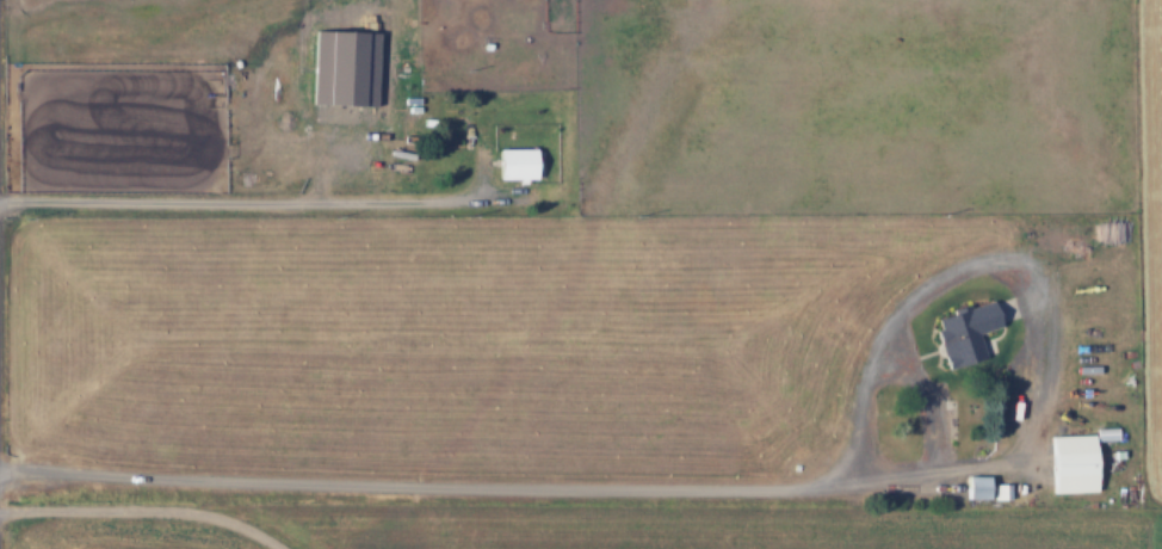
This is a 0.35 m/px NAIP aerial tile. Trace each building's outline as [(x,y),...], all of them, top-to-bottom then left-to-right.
[(498,180),(536,180),(536,147),(498,147),(498,180)] [(945,366),(984,359),(979,331),(1002,326),(1000,319),(1017,316),(1013,299),(1001,302),(1000,300),(935,313),(945,366)] [(1052,492),(1097,491),(1096,434),(1051,434),(1052,492)] [(989,475),(967,475),(967,498),(989,498),(989,475)]
